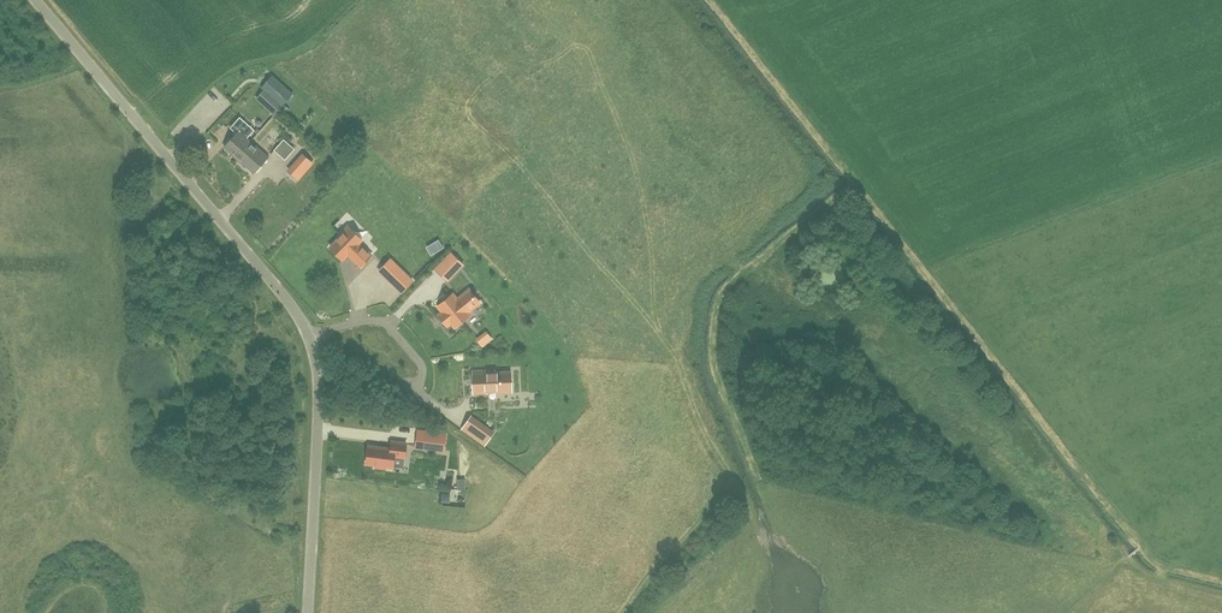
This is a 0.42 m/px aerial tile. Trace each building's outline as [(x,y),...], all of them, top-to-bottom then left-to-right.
[(283,105),(293,94),(273,77),(263,87),(265,89),(283,105)] [(274,115),(283,105),(265,89),(256,99),(274,115)] [(236,156),(249,141),(246,138),(254,130),(240,117),(230,128),(236,133),(224,146),(236,156)] [(284,139),(277,147),(282,152),(289,144),(284,139)] [(249,141),(236,156),(254,173),(268,157),(249,141)] [(302,173),(312,162),(303,154),(293,165),(302,173)] [(224,198),(230,193),(225,186),(219,191),(224,198)] [(342,235),(330,247),(343,259),(349,253),(351,255),(350,256),(360,267),(371,255),(358,243),(362,240),(347,226),(340,233),(342,235)] [(451,252),(445,259),(454,267),(460,261),(451,252)] [(400,269),(389,280),(401,292),(412,281),(400,269)] [(453,294),(438,306),(443,313),(439,316),(446,326),(450,322),(454,327),(469,315),(467,312),(479,302),(469,290),(460,297),(462,299),(459,302),(453,294)] [(494,370),(472,371),(473,394),(487,393),(487,389),(495,389),(495,393),(511,392),(510,371),(494,372),(494,370)] [(473,437),(484,445),(491,435),(480,427),(473,437)] [(439,433),(436,449),(444,450),(446,434),(439,433)] [(368,446),(366,463),(375,465),(375,467),(385,468),(386,466),(393,467),(394,456),(404,457),(406,443),(392,441),(391,449),(368,446)]
